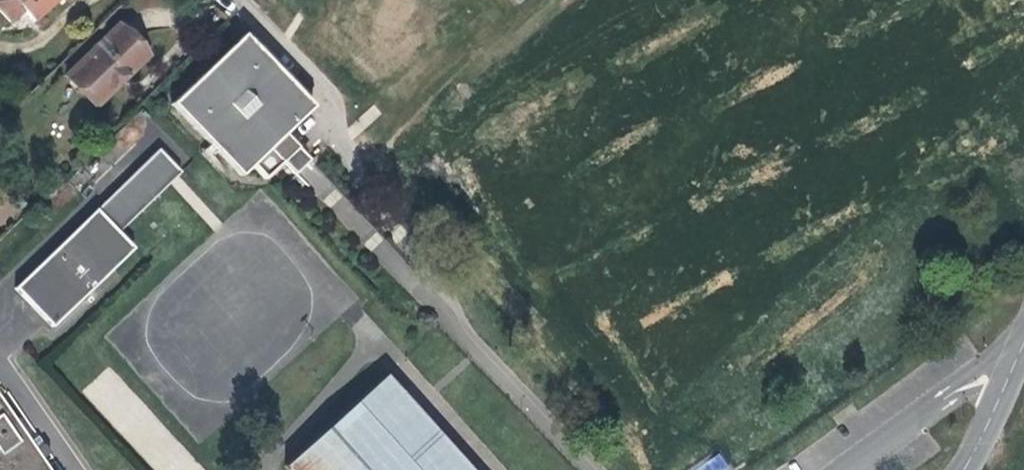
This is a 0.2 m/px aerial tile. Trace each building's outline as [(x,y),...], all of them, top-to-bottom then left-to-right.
[(27,27),(58,0),(0,0),(0,24),(4,28),(17,16),(27,27)] [(148,55),(145,52),(118,27),(69,75),(94,103),(96,105),(98,107),(112,94),(113,95),(151,58),(148,55)] [(311,101),(243,30),(165,101),(238,175),(256,161),(266,173),(298,142),(283,126),(311,101)] [(115,228),(158,189),(179,169),(158,146),(136,166),(14,284),(51,324),(133,246),(115,228)] [(381,382),(290,469),(470,469),(381,382)] [(33,462),(27,468),(0,428),(0,469),(38,469),(33,462)] [(729,469),(720,454),(695,469),(727,469),(729,469)]
